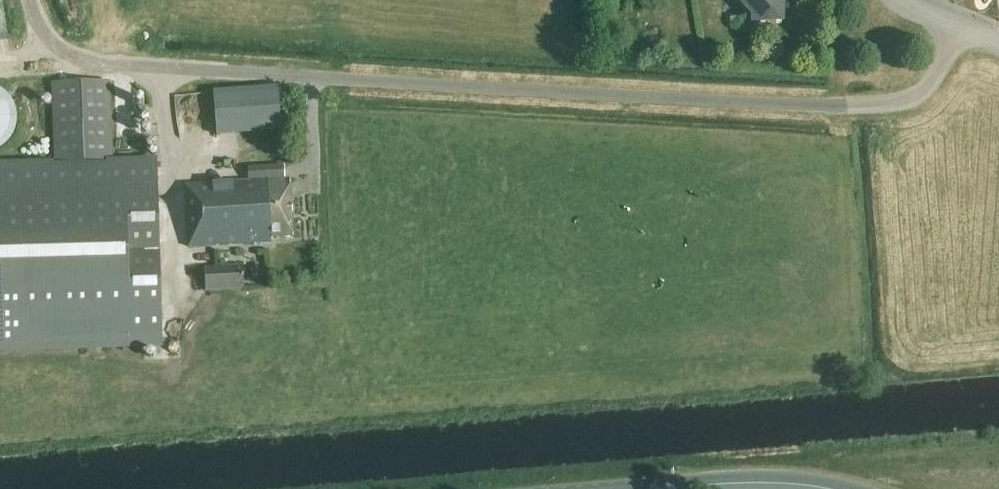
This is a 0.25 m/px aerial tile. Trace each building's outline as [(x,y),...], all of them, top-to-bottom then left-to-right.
[(8,11),(6,0),(0,0),(0,13),(8,11)] [(781,24),(782,0),(733,0),(733,1),(739,1),(752,17),(752,23),(781,24)] [(52,84),(55,164),(92,162),(92,166),(0,169),(0,350),(161,346),(156,164),(103,166),(103,162),(111,161),(108,82),(52,84)] [(277,88),(212,93),(212,95),(215,136),(280,131),(277,88)] [(4,147),(11,139),(15,130),(16,120),(15,111),(11,102),(4,94),(0,92),(0,149),(4,147)] [(247,167),(247,182),(185,186),(187,220),(179,220),(180,243),(188,243),(188,249),(270,244),(270,239),(292,238),(289,180),(285,180),(284,165),(247,167)] [(203,268),(205,292),(244,289),(242,266),(203,268)]
